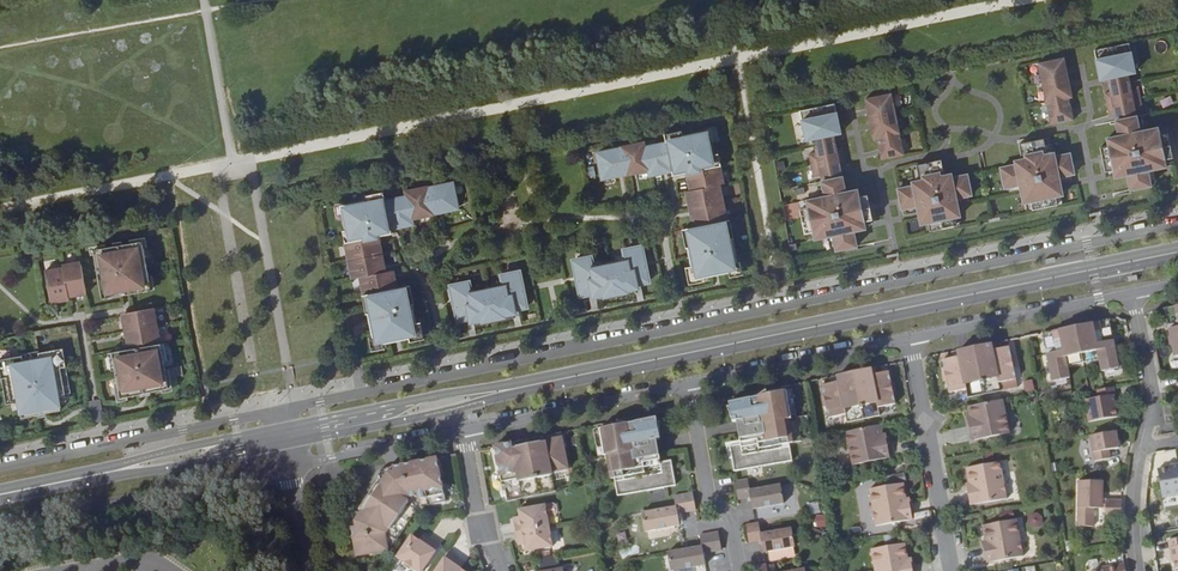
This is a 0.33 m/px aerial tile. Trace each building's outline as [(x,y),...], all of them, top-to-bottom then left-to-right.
[(1095,50),(1101,79),(1108,78),(1111,91),(1115,112),(1117,120),(1120,135),(1140,131),(1137,116),(1135,108),(1131,87),(1128,73),(1135,72),(1129,43),(1095,50)] [(1073,97),(1065,57),(1038,63),(1051,124),(1073,120),(1069,98),(1073,97)] [(1138,85),(1131,87),(1135,108),(1142,107),(1138,85)] [(1115,112),(1111,91),(1103,92),(1108,114),(1115,112)] [(892,93),(865,99),(873,138),(878,137),(882,159),(904,155),(892,93)] [(833,134),(841,133),(835,103),(800,111),(806,140),(814,138),(821,173),(822,181),(825,196),(845,192),(842,177),(841,169),(836,147),(833,134)] [(1153,170),(1166,167),(1165,164),(1164,158),(1173,157),(1168,133),(1159,135),(1157,128),(1140,131),(1120,135),(1108,138),(1109,145),(1101,147),(1106,170),(1114,169),(1115,175),(1116,177),(1127,175),(1131,190),(1151,186),(1148,171),(1153,170)] [(621,149),(597,154),(602,178),(625,173),(626,175),(647,170),(648,176),(669,171),(670,172),(680,170),(680,174),(685,173),(688,191),(684,192),(691,228),(685,230),(689,248),(685,248),(691,281),(713,277),(712,272),(719,271),(720,275),(739,271),(729,220),(725,221),(718,186),(722,185),(718,167),(716,168),(708,130),(664,139),(666,145),(644,149),(642,144),(621,148),(621,149)] [(1062,197),(1063,197),(1061,183),(1060,178),(1071,176),(1075,175),(1071,154),(1055,158),(1055,155),(1048,156),(1045,144),(1044,141),(1019,146),(1022,162),(1016,163),(1016,166),(1001,169),(1005,190),(1009,189),(1021,186),(1022,192),(1024,205),(1026,204),(1032,203),(1033,211),(1058,206),(1057,198),(1062,197)] [(843,146),(836,147),(841,169),(848,168),(843,146)] [(821,173),(816,152),(809,153),(813,175),(821,173)] [(919,213),(922,226),(923,226),(928,225),(930,233),(955,227),(953,219),(959,218),(961,218),(958,205),(957,199),(972,196),(968,176),(953,179),(952,176),(945,177),(942,162),(917,167),(918,171),(920,183),(915,184),(913,184),(914,187),(898,190),(903,210),(906,210),(918,208),(919,213)] [(384,197),(341,206),(348,242),(345,243),(353,279),(361,278),(364,295),(375,346),(396,341),(395,337),(401,335),(402,340),(421,336),(415,303),(410,304),(406,286),(398,288),(395,271),(387,272),(379,236),(384,236),(383,231),(393,229),(392,228),(414,224),(413,218),(434,214),(434,213),(457,208),(452,184),(428,189),(428,188),(406,192),(407,198),(386,202),(384,197)] [(815,236),(816,239),(834,236),(836,247),(837,251),(857,247),(854,231),(866,229),(865,226),(864,220),(872,218),(868,195),(859,197),(858,189),(845,192),(825,196),(808,199),(808,202),(809,207),(801,209),(805,232),(814,230),(815,236)] [(730,220),(729,220),(739,271),(741,271),(730,220)] [(685,230),(680,231),(690,281),(691,281),(685,248),(689,248),(685,230)] [(133,234),(87,242),(99,299),(119,296),(117,291),(124,289),(125,294),(144,290),(133,234)] [(574,262),(582,297),(590,295),(588,282),(592,282),(595,297),(604,295),(605,299),(617,297),(629,294),(628,290),(638,288),(637,285),(635,273),(638,272),(641,284),(649,282),(642,248),(625,251),(627,260),(594,267),(592,258),(574,262)] [(70,298),(81,296),(81,293),(76,265),(68,267),(68,264),(58,266),(59,271),(63,296),(70,295),(70,298)] [(53,304),(64,302),(63,299),(63,296),(59,271),(50,273),(50,270),(40,272),(45,302),(52,301),(53,304)] [(454,287),(461,321),(470,319),(467,307),(471,306),(474,321),(484,319),(485,324),(496,321),(508,319),(507,315),(517,313),(517,310),(514,298),(517,297),(520,309),(529,307),(521,273),(504,276),(506,285),(473,292),(471,283),(454,287)] [(590,295),(592,303),(617,298),(617,297),(605,299),(604,295),(595,297),(594,294),(592,282),(588,282),(590,295)] [(412,285),(406,286),(410,304),(415,303),(421,336),(423,336),(416,303),(412,285)] [(364,295),(362,295),(373,346),(375,346),(364,295)] [(470,319),(472,328),(496,323),(496,321),(485,324),(484,319),(474,321),(473,319),(471,306),(467,307),(470,319)] [(120,321),(123,332),(125,331),(153,326),(151,318),(154,317),(152,307),(121,313),(123,320),(120,321)] [(1165,309),(1175,358),(1177,357),(1177,307),(1165,309)] [(1119,369),(1109,321),(1043,335),(1053,383),(1070,379),(1068,370),(1100,363),(1102,373),(1119,369)] [(124,339),(126,350),(157,344),(155,336),(158,335),(156,325),(153,326),(125,331),(127,338),(124,339)] [(126,350),(111,353),(120,399),(169,389),(159,343),(157,344),(126,350)] [(1004,343),(991,346),(992,352),(1006,349),(1004,343)] [(991,346),(944,355),(945,362),(942,362),(949,395),(966,391),(967,399),(1000,393),(1017,389),(1015,381),(1009,349),(1006,349),(992,352),(991,346)] [(0,361),(0,376),(1,380),(7,379),(12,405),(19,404),(20,411),(22,419),(37,416),(37,412),(44,410),(45,414),(61,411),(59,403),(58,396),(65,395),(60,369),(65,367),(61,349),(38,354),(38,357),(22,361),(21,357),(0,361)] [(37,352),(21,356),(21,357),(22,361),(38,357),(38,354),(37,352)] [(65,367),(60,369),(65,395),(70,394),(65,367)] [(884,367),(838,377),(839,384),(825,387),(822,387),(829,420),(846,416),(847,424),(880,417),(879,409),(895,406),(889,373),(886,374),(884,367)] [(839,384),(838,377),(824,380),(825,387),(839,384)] [(7,379),(1,380),(6,407),(12,405),(7,379)] [(1032,380),(1023,382),(1025,393),(1035,391),(1032,380)] [(1117,405),(1114,389),(1097,391),(1099,399),(1085,401),(1089,423),(1117,418),(1115,406),(1117,405)] [(777,447),(793,444),(784,392),(729,404),(732,423),(736,423),(739,437),(740,445),(742,453),(777,447)] [(65,395),(58,396),(59,403),(66,402),(65,395)] [(88,402),(93,422),(104,420),(100,399),(88,402)] [(1009,434),(1003,401),(968,408),(970,419),(971,418),(973,425),(969,426),(972,442),(1009,434)] [(19,404),(12,405),(13,412),(20,411),(19,404)] [(660,464),(659,455),(656,441),(660,441),(656,419),(601,430),(610,480),(626,478),(662,471),(660,464)] [(881,426),(846,434),(853,467),(890,459),(887,443),(882,444),(881,437),(883,436),(881,426)] [(1119,449),(1116,433),(1090,437),(1094,462),(1110,459),(1109,451),(1119,449)] [(561,434),(494,449),(501,488),(504,488),(507,505),(550,495),(546,477),(568,473),(561,434)] [(780,464),(777,447),(742,453),(740,445),(730,447),(734,472),(780,464)] [(445,504),(437,459),(381,471),(378,479),(380,480),(357,515),(355,514),(354,515),(349,519),(356,559),(388,553),(394,545),(418,510),(427,508),(445,504)] [(671,462),(660,464),(662,471),(626,478),(630,495),(676,487),(671,462)] [(967,491),(970,507),(1007,500),(1000,463),(966,469),(969,487),(972,486),(972,490),(967,491)] [(1169,466),(1170,468),(1157,470),(1162,499),(1177,496),(1177,464),(1169,466)] [(748,480),(735,482),(738,501),(750,499),(753,510),(784,505),(780,486),(750,491),(748,480)] [(1102,482),(1079,481),(1078,527),(1093,527),(1094,509),(1102,509),(1102,501),(1102,482)] [(906,502),(903,484),(869,491),(876,527),(913,521),(910,505),(904,506),(904,502),(906,502)] [(452,486),(444,487),(446,500),(453,499),(452,486)] [(696,512),(692,494),(674,497),(676,508),(641,514),(645,532),(680,527),(677,515),(696,512)] [(1122,517),(1122,501),(1106,501),(1106,509),(1106,517),(1122,517)] [(514,525),(515,534),(549,528),(545,507),(518,512),(520,524),(514,525)] [(1041,514),(1030,514),(1029,527),(1041,527),(1041,514)] [(826,527),(825,515),(814,516),(815,528),(826,527)] [(1024,519),(1017,521),(1023,558),(1031,556),(1024,519)] [(760,523),(761,531),(781,529),(780,521),(760,523)] [(984,548),(986,564),(1023,558),(1017,521),(982,527),(986,544),(988,544),(989,547),(984,548)] [(795,548),(792,529),(760,534),(758,524),(745,526),(748,544),(761,542),(763,554),(795,548)] [(549,528),(515,534),(517,543),(523,542),(526,554),(552,549),(549,528)] [(718,533),(700,537),(702,547),(667,554),(671,570),(679,570),(706,566),(704,555),(722,552),(718,533)] [(410,538),(394,561),(408,570),(423,570),(437,550),(426,542),(422,547),(417,544),(410,538)] [(426,542),(421,539),(417,544),(422,547),(426,542)] [(1168,541),(1171,557),(1173,557),(1175,570),(1177,569),(1177,539),(1168,541)] [(871,551),(875,570),(913,570),(911,565),(906,566),(906,562),(908,562),(905,545),(871,551)] [(446,556),(436,570),(457,570),(454,569),(458,564),(446,556)]
